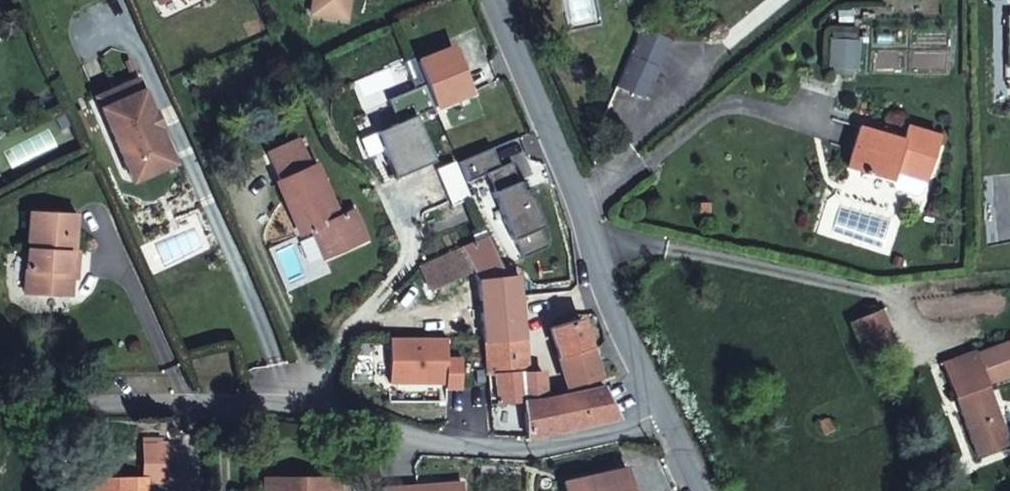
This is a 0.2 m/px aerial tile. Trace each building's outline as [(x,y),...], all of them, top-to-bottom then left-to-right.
[(314,14),(349,19),(351,0),(316,0),(314,14)] [(855,40),(855,18),(845,19),(845,40),(855,40)] [(669,38),(641,26),(629,54),(657,66),(669,38)] [(854,67),(855,40),(845,40),(844,66),(854,67)] [(470,92),(452,47),(417,62),(436,106),(470,92)] [(657,66),(629,54),(616,86),(644,98),(657,66)] [(160,126),(155,112),(152,113),(137,79),(96,97),(128,168),(168,149),(158,127),(160,126)] [(398,123),(376,132),(396,178),(435,159),(416,116),(435,108),(424,84),(388,99),(398,123)] [(902,139),(860,127),(848,168),(891,181),(894,189),(915,195),(921,192),(925,179),(938,136),(905,126),(902,139)] [(311,165),(299,138),(266,154),(278,181),(311,165)] [(554,185),(534,138),(502,152),(505,160),(520,196),(529,193),(554,185)] [(168,149),(128,168),(133,182),(175,163),(168,149)] [(519,193),(505,160),(489,166),(503,197),(519,193)] [(338,216),(314,164),(311,165),(278,181),(277,181),(301,235),(312,230),(325,258),(366,239),(352,210),(338,216)] [(571,230),(557,184),(554,185),(529,193),(533,207),(533,208),(535,207),(541,238),(571,230)] [(529,193),(520,196),(519,193),(503,197),(506,213),(533,207),(529,193)] [(573,230),(571,230),(541,238),(535,207),(533,208),(533,207),(506,213),(481,219),(483,223),(488,235),(514,298),(519,297),(519,293),(551,287),(552,294),(570,292),(577,287),(573,230)] [(72,278),(72,277),(67,272),(69,252),(74,252),(73,251),(74,251),(76,215),(31,212),(25,292),(71,295),(72,278)] [(488,235),(419,266),(429,290),(472,270),(479,282),(484,341),(524,338),(519,297),(514,298),(488,235)] [(77,279),(79,251),(74,251),(73,251),(74,252),(69,252),(67,272),(72,277),(72,278),(77,279)] [(887,324),(881,308),(869,314),(876,329),(887,324)] [(887,324),(876,329),(869,314),(854,320),(867,354),(895,342),(887,324)] [(590,347),(579,318),(550,327),(559,356),(590,347)] [(447,336),(389,337),(390,382),(446,381),(446,386),(462,386),(461,357),(447,357),(447,336)] [(527,374),(524,338),(484,341),(485,351),(487,375),(495,374),(527,374)] [(975,352),(974,350),(941,362),(955,397),(959,396),(964,409),(959,410),(977,456),(1009,443),(987,385),(1009,376),(1009,339),(975,352)] [(895,342),(867,354),(871,361),(898,350),(895,342)] [(599,377),(590,347),(559,356),(557,356),(566,384),(598,377),(599,377)] [(543,374),(527,374),(495,374),(498,404),(523,402),(545,398),(543,374)] [(604,388),(545,398),(523,402),(527,437),(527,439),(618,418),(604,388)] [(145,443),(145,472),(163,471),(162,443),(145,443)] [(626,468),(563,482),(565,490),(631,490),(626,468)] [(148,481),(162,482),(163,471),(145,472),(145,478),(77,478),(77,490),(148,490),(148,481)] [(265,478),(265,490),(338,490),(338,478),(265,478)]
